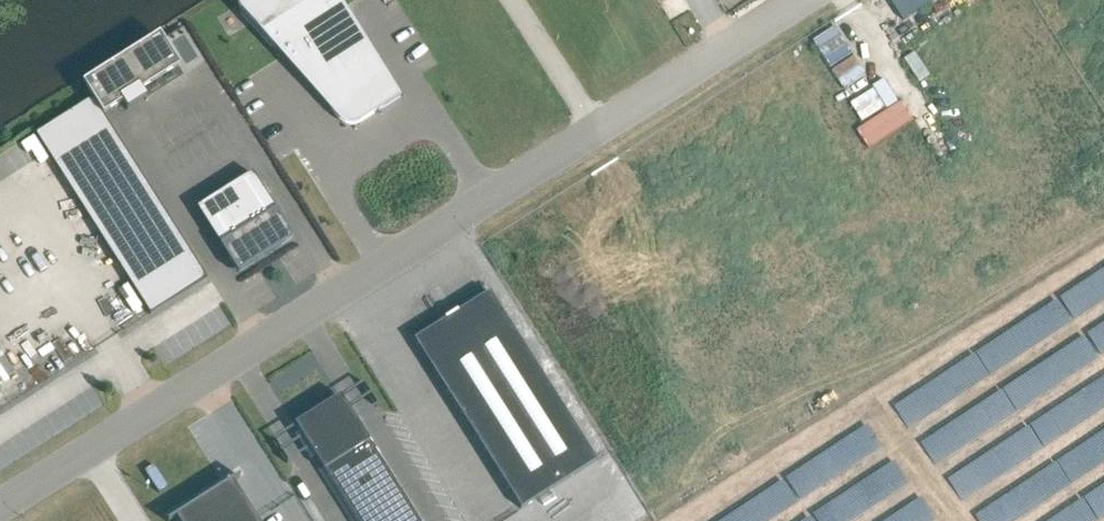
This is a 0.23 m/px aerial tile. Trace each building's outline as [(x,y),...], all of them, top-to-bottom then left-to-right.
[(237,3),(237,7),(239,11),(241,14),(272,48),(286,39),(338,119),(340,122),(344,125),(348,126),(352,126),(356,126),(360,124),(400,98),(337,0),(237,0),(237,3)] [(933,0),(887,0),(898,19),(933,0)] [(180,68),(160,35),(83,83),(103,116),(123,104),(128,111),(148,99),(147,98),(143,91),(180,68)] [(36,135),(150,316),(207,280),(93,99),(36,135)] [(196,209),(237,275),(294,240),(252,174),(196,209)] [(414,341),(521,510),(597,462),(489,293),(414,341)] [(893,408),(907,429),(951,399),(938,379),(893,408)] [(294,425),(354,520),(419,520),(340,396),(294,425)] [(956,448),(944,431),(921,447),(933,464),(956,448)] [(169,520),(172,520),(176,519),(177,520),(257,520),(233,483),(240,478),(239,477),(169,520)] [(795,508),(783,485),(714,520),(770,520),(795,508)] [(886,520),(932,520),(924,503),(886,520)]
